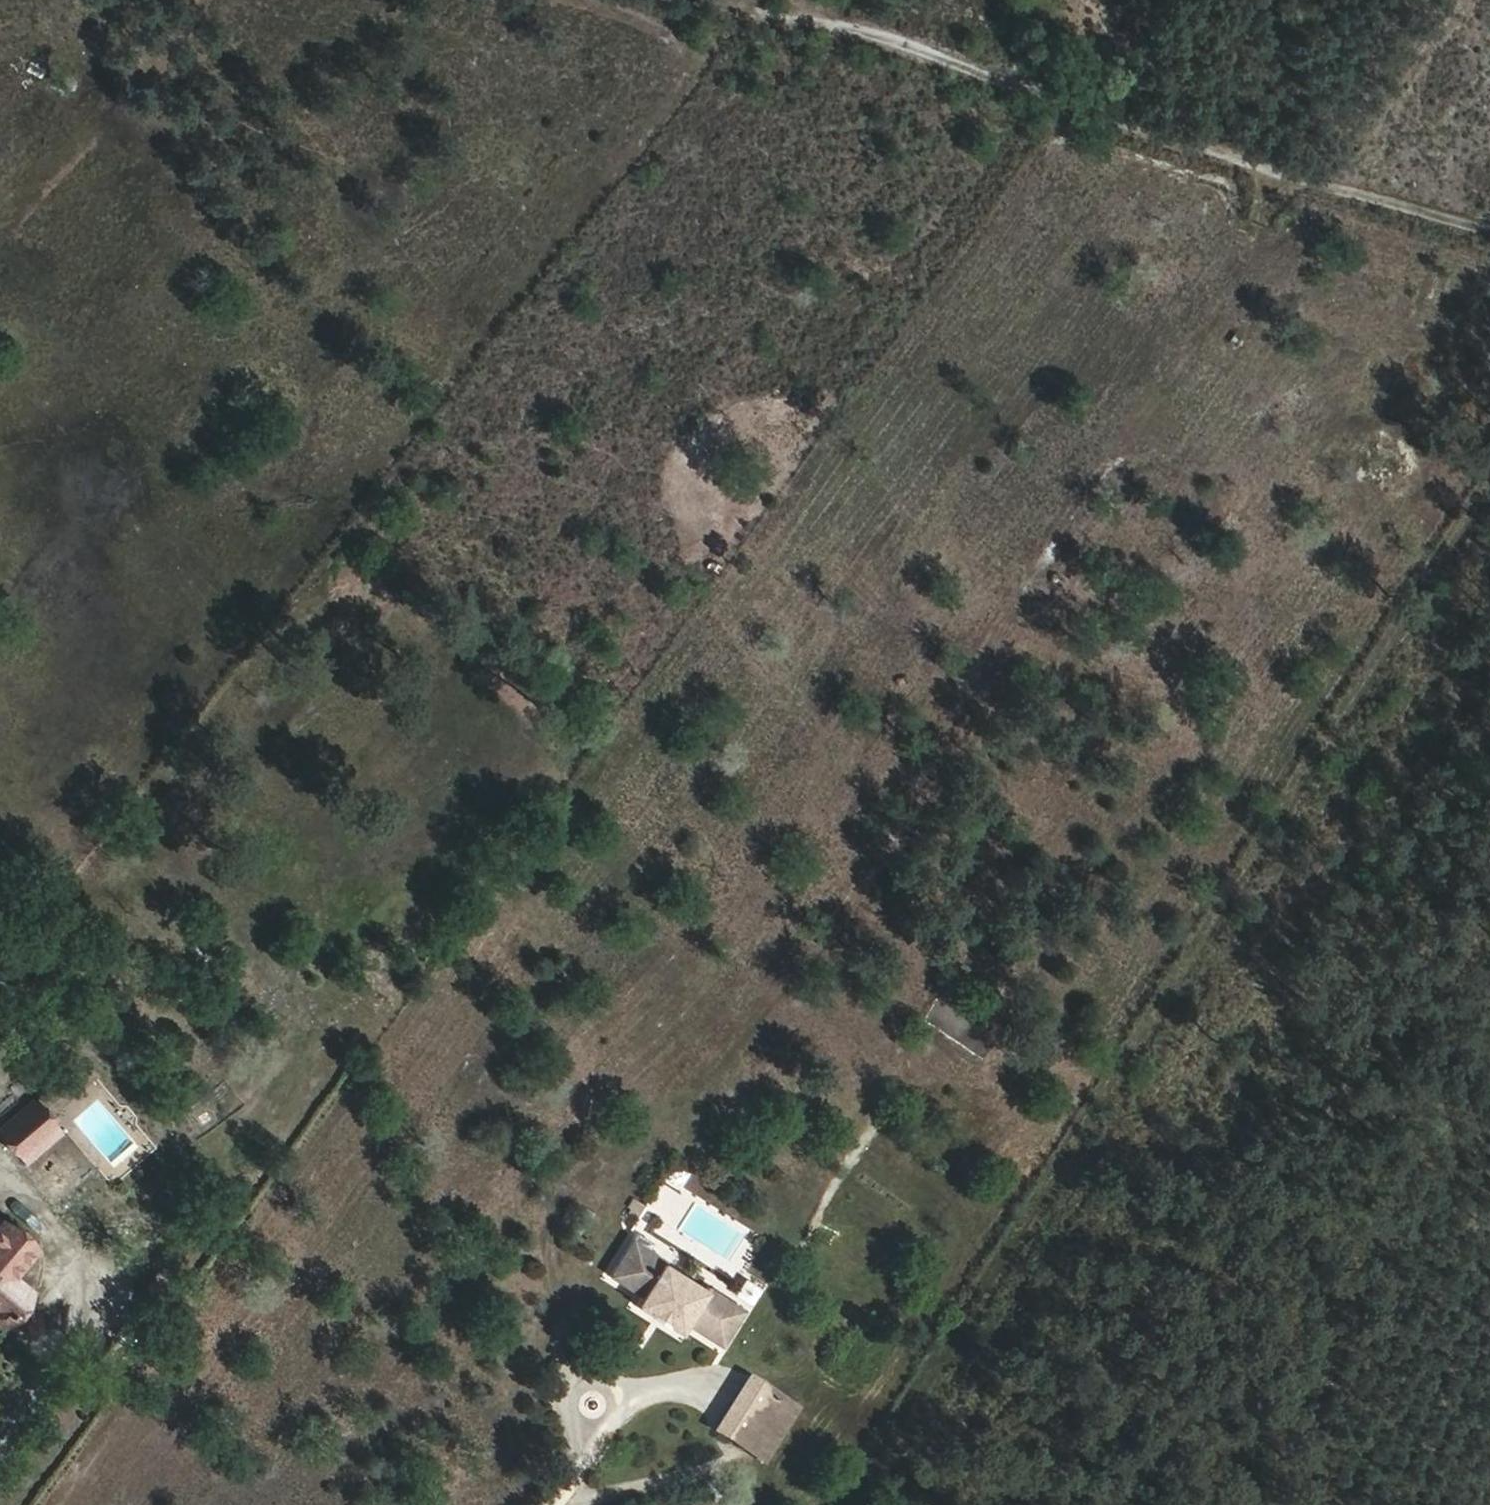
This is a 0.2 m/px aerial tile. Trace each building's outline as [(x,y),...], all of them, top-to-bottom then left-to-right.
[(54,1124),(46,1116),(94,1073),(84,1060),(25,1113),(23,1110),(0,1130),(0,1136),(18,1156),(54,1124)] [(60,1131),(54,1124),(18,1156),(24,1163),(60,1131)] [(4,1324),(31,1291),(13,1276),(35,1248),(4,1223),(0,1228),(0,1321),(4,1324)] [(657,1239),(641,1229),(614,1272),(646,1292),(640,1301),(656,1311),(659,1306),(671,1315),(668,1320),(684,1330),(690,1320),(726,1343),(749,1307),(712,1283),(710,1286),(669,1260),(671,1257),(653,1245),(657,1239)] [(659,1306),(656,1311),(668,1320),(671,1315),(659,1306)] [(746,1446),(780,1393),(752,1375),(719,1428),(746,1446)] [(780,1393),(746,1446),(767,1459),(801,1406),(780,1393)]
